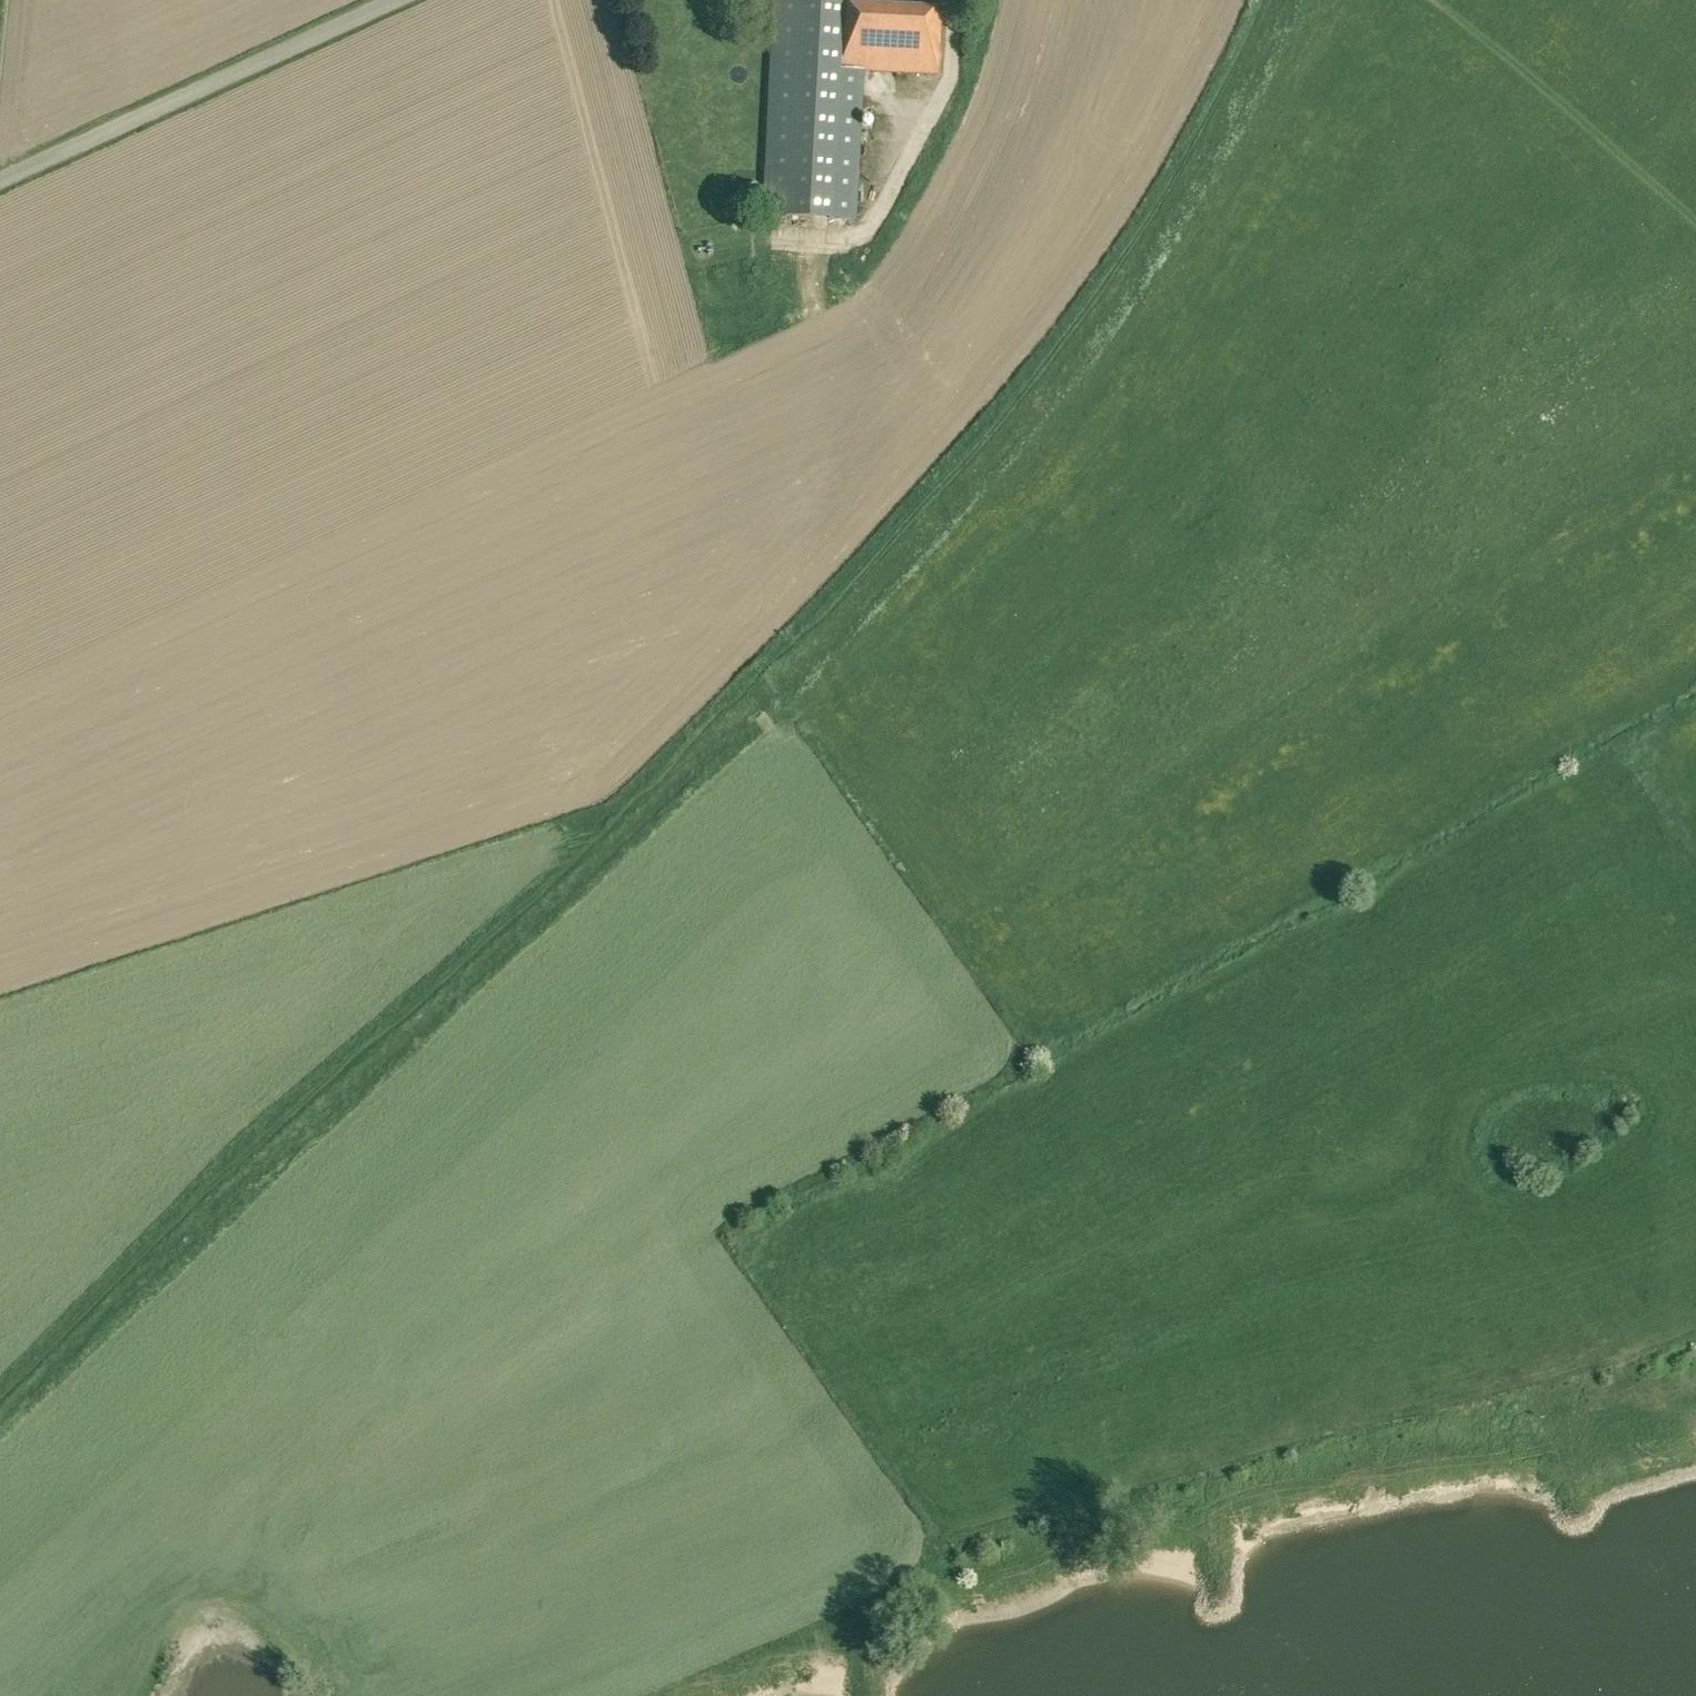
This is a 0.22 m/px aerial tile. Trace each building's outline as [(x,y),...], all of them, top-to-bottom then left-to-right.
[(761,215),(856,220),(864,71),(938,75),(942,8),(829,3),(829,0),(773,0),(761,215)]
